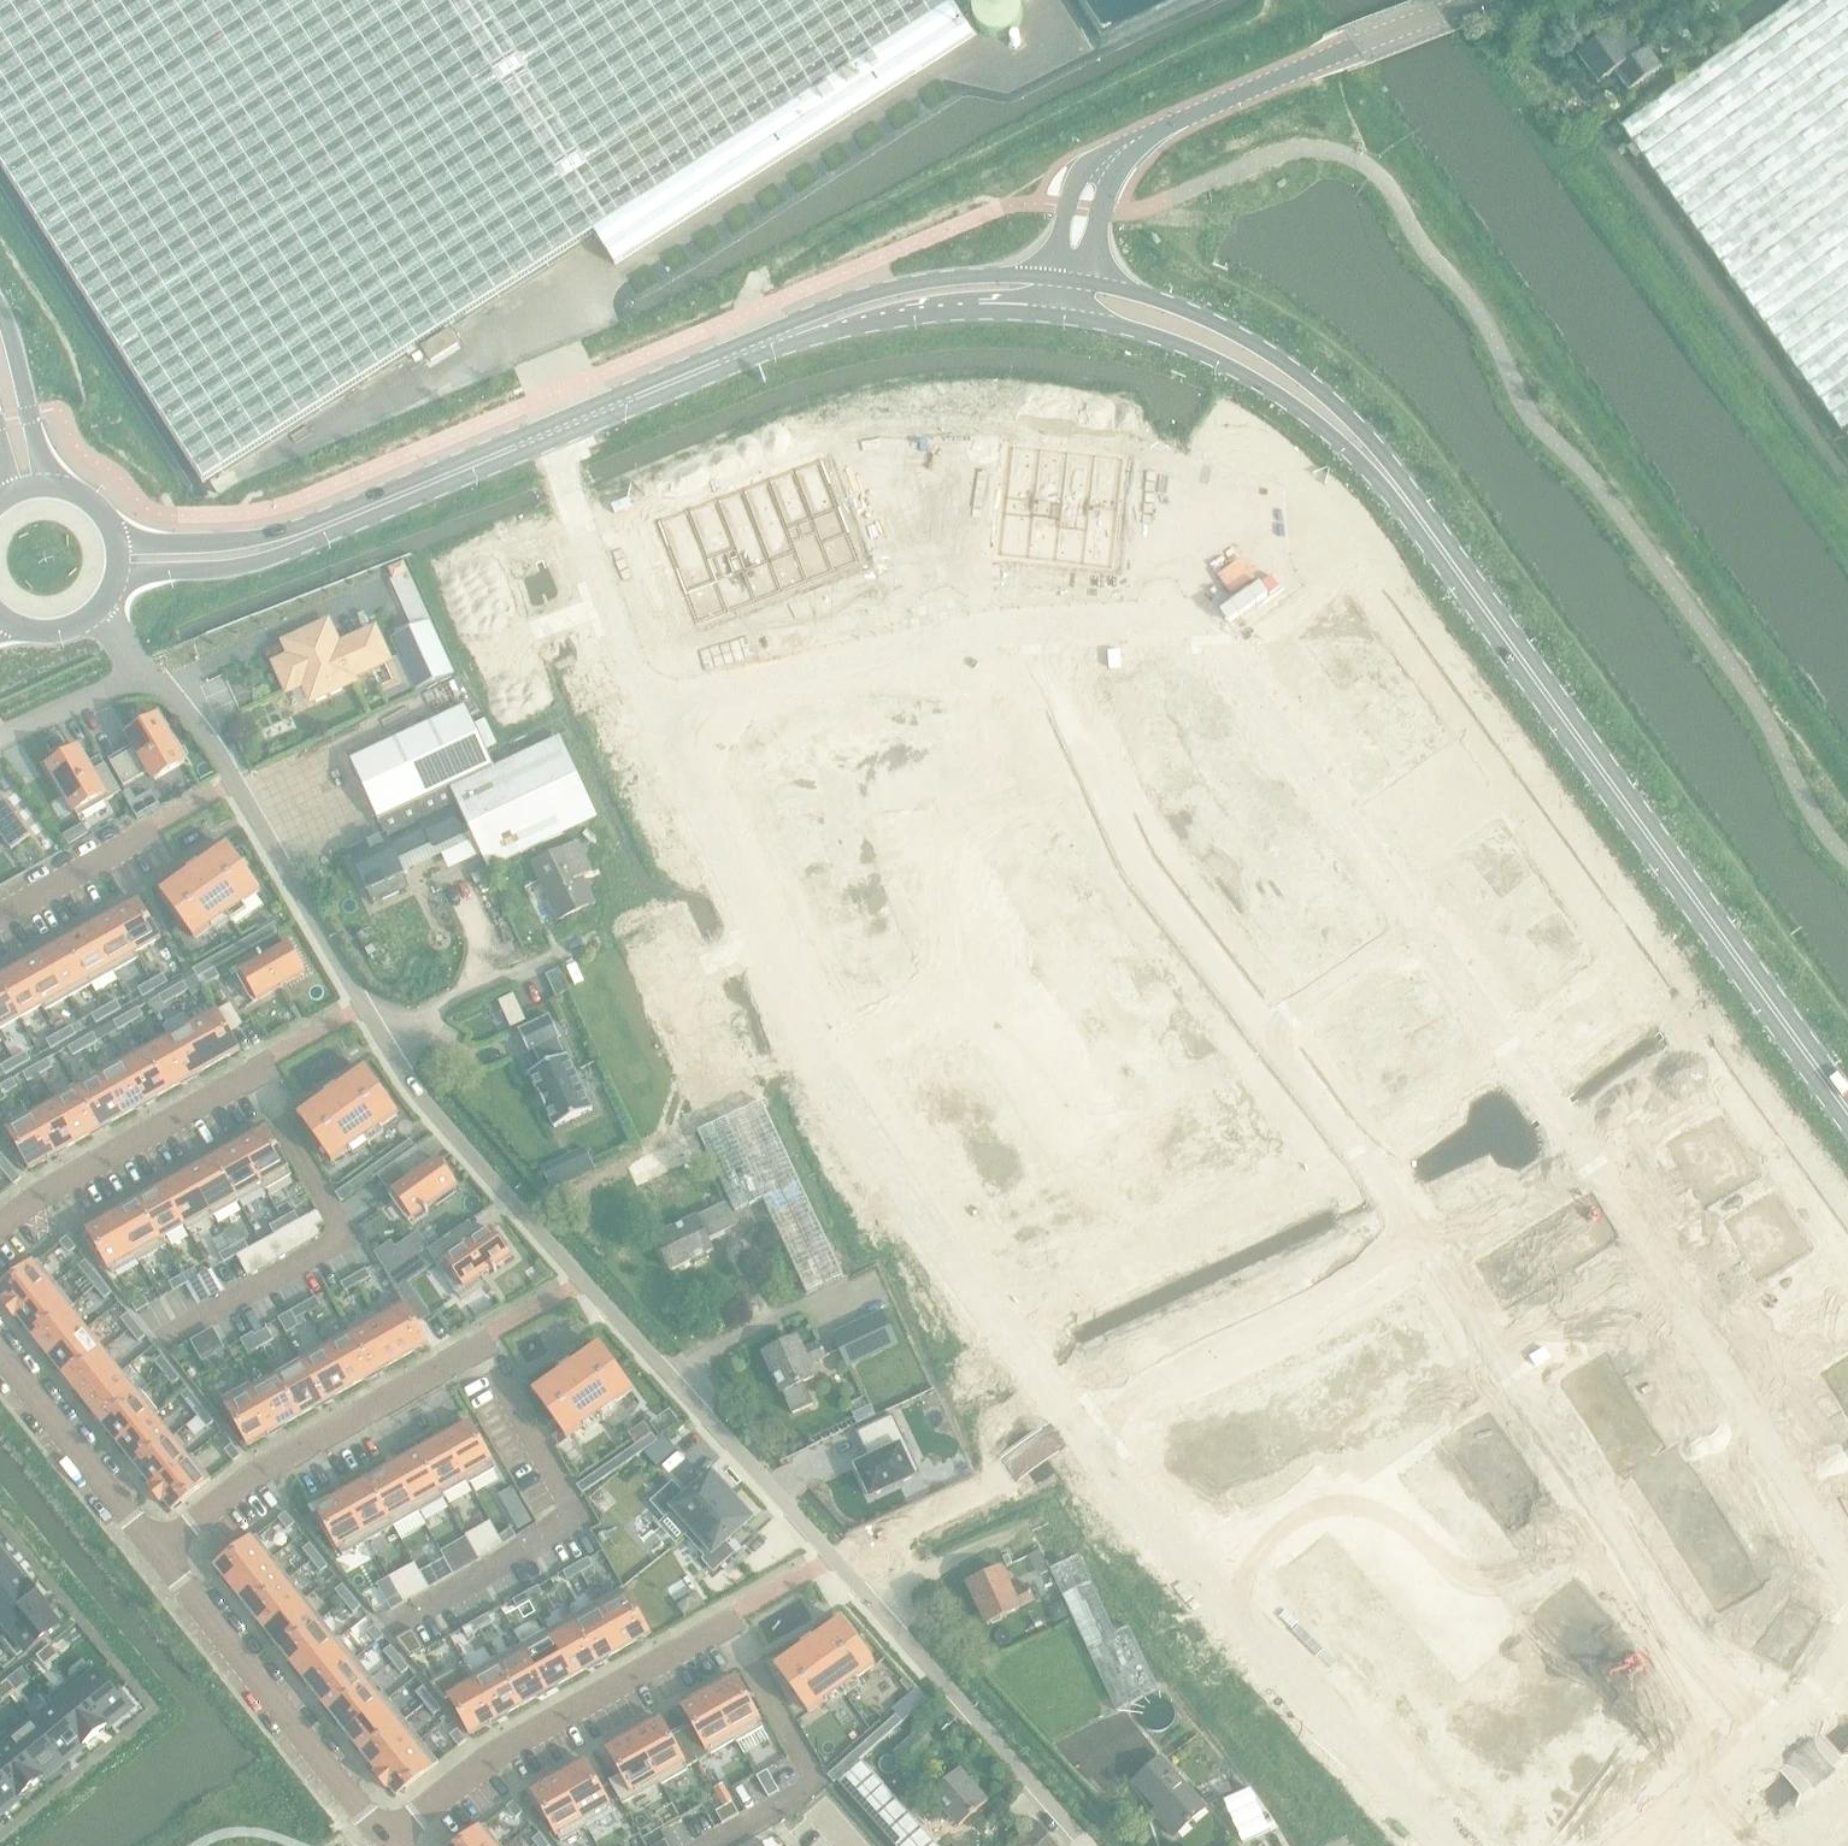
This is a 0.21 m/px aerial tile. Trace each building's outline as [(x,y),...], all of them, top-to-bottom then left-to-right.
[(594,234),(952,5),(961,0),(0,0),(0,163),(203,482),(594,234)] [(1770,18),(1731,46),(1722,53),(1620,127),(1841,431),(1847,426),(1847,0),(1795,0),(1770,18)] [(973,38),(952,5),(594,234),(614,266),(973,38)] [(1660,70),(1645,50),(1624,21),(1580,53),(1601,82),(1613,73),(1628,93),(1660,70)] [(1684,27),(1676,33),(1689,51),(1697,45),(1684,27)] [(1724,36),(1715,43),(1722,53),(1731,46),(1727,40),(1724,36)] [(449,331),(421,349),(430,363),(458,345),(449,331)] [(1001,440),(987,564),(1118,578),(1126,509),(1122,509),(1128,454),(1001,440)] [(829,451),(649,520),(693,636),(873,567),(829,451)] [(396,565),(388,568),(391,574),(393,580),(401,576),(409,573),(404,561),(396,565)] [(393,580),(390,581),(412,628),(390,638),(394,647),(398,657),(406,672),(408,679),(413,688),(414,691),(434,682),(455,673),(431,619),(409,573),(401,576),(393,580)] [(1316,619),(1295,634),(1317,665),(1320,662),(1366,628),(1348,603),(1320,623),(1316,619)] [(291,656),(275,663),(287,690),(307,691),(311,700),(390,663),(375,629),(338,646),(328,622),(309,631),(310,633),(300,638),(298,636),(285,642),(291,656)] [(1366,628),(1320,662),(1338,688),(1384,654),(1366,628)] [(987,666),(941,677),(947,702),(993,691),(987,666)] [(1214,669),(1203,677),(1208,685),(1220,677),(1214,669)] [(1133,688),(1110,699),(1121,722),(1164,702),(1151,674),(1131,683),(1133,688)] [(1281,675),(1268,685),(1275,695),(1288,685),(1281,675)] [(1203,677),(1191,685),(1197,693),(1208,685),(1203,677)] [(1402,677),(1355,711),(1374,737),(1420,703),(1402,677)] [(1288,685),(1275,695),(1282,705),(1295,695),(1288,685)] [(993,691),(947,702),(953,726),(999,715),(993,691)] [(908,696),(899,699),(902,712),(911,710),(908,696)] [(889,699),(862,705),(873,751),(899,745),(889,699)] [(1164,702),(1121,722),(1132,745),(1175,725),(1164,702)] [(1420,703),(1374,737),(1392,762),(1438,729),(1420,703)] [(347,758),(383,836),(385,835),(396,858),(431,842),(433,846),(469,829),(486,867),(596,816),(580,782),(559,738),(493,768),(463,705),(412,729),(347,758)] [(862,705),(837,711),(848,757),(873,751),(862,705)] [(1243,709),(1232,718),(1238,725),(1249,717),(1243,709)] [(911,710),(902,712),(905,726),(914,724),(911,710)] [(837,711),(812,717),(822,763),(847,757),(837,711)] [(999,715),(953,726),(958,750),(1004,739),(999,715)] [(123,786),(150,771),(155,780),(184,763),(158,717),(150,721),(149,719),(134,727),(136,730),(128,734),(136,747),(125,754),(123,752),(122,753),(123,755),(111,762),(110,760),(109,760),(123,786)] [(812,717),(786,723),(797,769),(822,763),(812,717)] [(1232,718),(1221,726),(1226,734),(1238,725),(1232,718)] [(786,722),(761,728),(771,774),(797,768),(786,722)] [(1175,725),(1132,745),(1142,767),(1185,747),(1175,725)] [(761,728),(735,735),(740,759),(735,760),(739,782),(771,774),(761,728)] [(917,734),(907,736),(910,750),(920,748),(917,734)] [(1004,739),(958,750),(964,774),(1010,763),(1004,739)] [(1185,747),(1142,767),(1153,790),(1196,770),(1185,747)] [(78,817),(121,792),(101,757),(100,758),(104,765),(91,772),(78,749),(71,753),(70,751),(55,759),(56,762),(49,766),(78,817)] [(1335,750),(1322,760),(1329,769),(1342,759),(1335,750)] [(1275,753),(1264,761),(1270,769),(1281,761),(1275,753)] [(1342,759),(1329,769),(1336,779),(1349,769),(1342,759)] [(1264,761),(1253,770),(1258,777),(1270,769),(1264,761)] [(1010,763),(964,774),(969,799),(1016,788),(1010,763)] [(925,768),(915,770),(918,784),(928,782),(925,768)] [(1198,779),(1160,807),(1176,830),(1215,803),(1198,779)] [(928,782),(918,784),(922,798),(931,796),(928,782)] [(128,804),(138,820),(159,808),(161,806),(151,790),(136,799),(128,804)] [(10,850),(30,836),(1,797),(0,798),(0,837),(10,850)] [(1307,798),(1296,806),(1302,814),(1313,805),(1307,798)] [(1215,803),(1176,830),(1192,853),(1231,825),(1215,803)] [(900,805),(886,808),(888,817),(902,814),(900,805)] [(1296,806),(1285,814),(1290,822),(1302,814),(1296,806)] [(886,808),(872,811),(875,821),(888,817),(886,808)] [(1060,808),(1017,828),(1029,852),(1072,832),(1060,808)] [(849,817),(835,820),(837,829),(851,826),(849,817)] [(835,820),(822,823),(824,832),(837,829),(835,820)] [(83,824),(63,836),(69,845),(89,834),(83,824)] [(1508,824),(1461,857),(1480,883),(1526,849),(1508,824)] [(1231,825),(1192,853),(1209,875),(1247,847),(1231,825)] [(798,828),(785,831),(787,841),(800,838),(798,828)] [(785,831),(771,835),(773,844),(787,841),(785,831)] [(1072,832),(1029,852),(1040,876),(1082,856),(1072,832)] [(410,888),(396,858),(385,835),(383,836),(350,852),(374,904),(410,888)] [(818,861),(787,876),(800,905),(852,880),(833,840),(810,845),(818,861)] [(558,918),(595,901),(580,871),(590,866),(578,841),(532,863),(558,918)] [(1340,842),(1328,850),(1334,858),(1345,850),(1340,842)] [(227,846),(162,892),(196,938),(229,915),(260,893),(227,846)] [(1247,847),(1209,875),(1225,897),(1263,869),(1247,847)] [(1526,849),(1480,883),(1498,908),(1544,875),(1526,849)] [(1328,850),(1317,859),(1323,866),(1334,858),(1328,850)] [(994,853),(985,857),(991,870),(1000,866),(994,853)] [(1082,856),(1040,876),(1051,899),(1093,879),(1082,856)] [(1000,866),(991,870),(997,882),(1006,878),(1000,866)] [(1263,869),(1225,897),(1241,919),(1279,892),(1263,869)] [(1093,879),(1051,899),(1062,923),(1105,903),(1093,879)] [(852,880),(800,905),(813,933),(845,919),(851,932),(871,922),(852,880)] [(1372,886),(1360,895),(1366,902),(1377,894),(1372,886)] [(1279,892),(1241,919),(1257,942),(1295,914),(1279,892)] [(1360,895),(1349,903),(1355,911),(1366,902),(1360,895)] [(1441,896),(1427,906),(1434,916),(1448,906),(1441,896)] [(1562,898),(1515,932),(1534,957),(1580,924),(1562,898)] [(1016,900),(1007,904),(1013,917),(1022,913),(1016,900)] [(137,901),(112,915),(137,959),(139,958),(136,953),(160,939),(137,901)] [(1105,903),(1062,923),(1073,948),(1116,928),(1105,903)] [(1448,906),(1434,916),(1441,925),(1455,915),(1448,906)] [(1022,913),(1013,917),(1019,929),(1028,925),(1022,913)] [(1295,914),(1257,942),(1273,964),(1311,936),(1295,914)] [(89,926),(87,927),(89,928),(111,967),(113,972),(137,959),(112,915),(90,928),(89,926)] [(857,945),(825,959),(839,988),(891,964),(871,922),(851,932),(857,945)] [(1534,957),(1531,959),(1554,989),(1573,974),(1570,970),(1599,949),(1580,924),(1534,957)] [(273,925),(260,932),(264,941),(278,934),(273,925)] [(642,926),(617,937),(631,966),(639,984),(628,989),(636,1006),(669,991),(667,987),(662,975),(666,973),(680,967),(673,954),(664,934),(658,937),(649,941),(644,931),(642,926)] [(89,928),(66,941),(88,980),(111,967),(89,928)] [(260,932),(246,940),(251,949),(264,941),(260,932)] [(1311,936),(1273,964),(1290,987),(1328,959),(1311,936)] [(233,947),(232,947),(237,956),(251,949),(246,940),(233,947)] [(88,980),(66,941),(43,953),(65,992),(88,980)] [(1130,943),(1094,973),(1112,994),(1148,964),(1130,943)] [(1413,943),(1403,950),(1413,964),(1422,957),(1413,943)] [(260,960),(236,973),(254,1003),(305,974),(300,965),(303,964),(295,949),(292,950),(288,944),(263,958),(261,954),(258,956),(260,960)] [(232,947),(219,955),(224,964),(237,956),(232,947)] [(65,992),(43,953),(21,966),(43,1005),(65,992)] [(219,955),(206,962),(211,971),(215,969),(224,964),(219,955)] [(1043,957),(1034,962),(1041,974),(1049,969),(1043,957)] [(206,962),(193,969),(198,978),(201,976),(211,971),(206,962)] [(891,964),(839,988),(852,1017),(883,1002),(890,1015),(910,1006),(891,964)] [(1148,964),(1112,994),(1128,1014),(1165,983),(1148,964)] [(21,966),(0,978),(0,983),(20,1018),(43,1005),(21,966)] [(211,971),(201,976),(206,985),(220,978),(215,969),(211,971)] [(568,991),(558,969),(546,975),(556,997),(568,991)] [(1049,969),(1041,974),(1047,986),(1056,982),(1049,969)] [(1495,970),(1481,980),(1488,990),(1502,980),(1495,970)] [(163,975),(151,982),(155,990),(168,983),(163,975)] [(1368,975),(1358,982),(1368,996),(1378,989),(1368,975)] [(1502,980),(1488,990),(1495,1000),(1509,990),(1502,980)] [(151,982),(138,989),(143,997),(155,990),(151,982)] [(184,982),(171,989),(176,998),(188,991),(184,982)] [(1358,982),(1348,989),(1358,1003),(1368,996),(1358,982)] [(20,1018),(0,983),(0,1029),(20,1018)] [(1165,983),(1128,1014),(1145,1034),(1181,1003),(1165,983)] [(171,990),(159,997),(163,1005),(176,998),(171,990)] [(669,991),(636,1006),(645,1023),(662,1015),(685,1064),(718,1049),(711,1033),(709,1030),(701,1011),(700,1011),(694,998),(686,1002),(677,1006),(673,1000),(669,991)] [(159,997),(149,1002),(156,1014),(165,1009),(163,1005),(159,997)] [(1449,997),(1422,1017),(1450,1055),(1476,1035),(1449,997)] [(117,1001),(104,1008),(109,1016),(121,1009),(117,1001)] [(1181,1003),(1145,1034),(1162,1054),(1198,1023),(1181,1003)] [(104,1008),(91,1015),(96,1023),(108,1016),(104,1008)] [(138,1008),(126,1015),(131,1023),(143,1016),(138,1008)] [(217,1012),(191,1026),(213,1065),(239,1051),(217,1012)] [(126,1015),(113,1022),(118,1030),(130,1023),(126,1015)] [(529,1073),(554,1128),(592,1110),(567,1055),(565,1056),(557,1039),(560,1037),(550,1016),(518,1030),(528,1052),(534,1049),(542,1067),(529,1073)] [(1311,1017),(1303,1022),(1319,1045),(1327,1039),(1311,1017)] [(1422,1017),(1396,1035),(1424,1074),(1450,1055),(1422,1017)] [(1198,1023),(1162,1054),(1179,1075),(1215,1044),(1198,1023)] [(71,1026),(59,1033),(63,1042),(76,1035),(71,1026)] [(191,1026),(169,1039),(191,1078),(192,1079),(193,1079),(192,1077),(213,1065),(191,1026)] [(1087,1030),(1079,1035),(1087,1047),(1095,1042),(1087,1030)] [(960,1031),(952,1036),(960,1048),(968,1043),(960,1031)] [(59,1033),(46,1040),(51,1049),(63,1042),(59,1033)] [(93,1033),(81,1040),(85,1049),(98,1042),(93,1033)] [(1396,1035),(1370,1054),(1398,1092),(1424,1074),(1396,1035)] [(145,1045),(143,1046),(168,1090),(191,1078),(169,1039),(147,1051),(145,1045)] [(80,1041),(68,1048),(73,1056),(85,1049),(80,1041)] [(1095,1042),(1087,1047),(1095,1059),(1103,1053),(1095,1042)] [(968,1043),(960,1048),(967,1060),(975,1054),(968,1043)] [(916,1044),(877,1070),(891,1093),(931,1067),(916,1044)] [(143,1046),(120,1059),(145,1103),(146,1105),(148,1104),(147,1103),(168,1090),(143,1046)] [(26,1052),(13,1059),(18,1067),(31,1060),(26,1052)] [(1370,1054),(1344,1073),(1371,1111),(1398,1092),(1370,1054)] [(13,1059),(1,1066),(5,1074),(18,1067),(13,1059)] [(48,1059),(35,1066),(40,1074),(52,1067),(48,1059)] [(120,1059),(98,1072),(100,1077),(123,1116),(145,1103),(120,1059)] [(35,1066),(23,1073),(27,1081),(40,1074),(35,1066)] [(931,1067),(891,1093),(906,1114),(945,1088),(931,1067)] [(299,1115),(333,1162),(397,1116),(364,1069),(299,1115)] [(988,1074),(980,1080),(988,1091),(996,1086),(988,1074)] [(1116,1074),(1108,1079),(1116,1091),(1124,1085),(1116,1074)] [(100,1077),(78,1090),(100,1129),(101,1131),(102,1130),(101,1128),(123,1116),(100,1077)] [(13,1079),(0,1086),(5,1094),(17,1087),(13,1079)] [(1233,1079),(1220,1085),(1224,1094),(1237,1088),(1233,1079)] [(1124,1085),(1116,1091),(1124,1102),(1132,1097),(1124,1085)] [(1220,1085),(1207,1091),(1212,1100),(1224,1094),(1220,1085)] [(996,1086),(988,1091),(996,1103),(1004,1098),(996,1086)] [(945,1088),(906,1114),(920,1136),(959,1110),(945,1088)] [(78,1090),(55,1103),(77,1142),(100,1129),(78,1090)] [(1185,1101),(1173,1107),(1177,1116),(1189,1110),(1185,1101)] [(55,1103),(33,1115),(55,1154),(56,1156),(57,1155),(56,1154),(77,1142),(55,1103)] [(766,1198),(810,1293),(843,1278),(764,1105),(700,1132),(736,1211),(766,1198)] [(1173,1107),(1160,1113),(1164,1122),(1177,1116),(1173,1107)] [(959,1110),(920,1136),(934,1158),(974,1132),(959,1110)] [(33,1115),(8,1129),(30,1168),(55,1154),(33,1115)] [(1265,1116),(1240,1128),(1260,1170),(1285,1159),(1265,1116)] [(1687,1130),(1668,1142),(1686,1171),(1735,1141),(1720,1116),(1690,1135),(1687,1130)] [(1017,1118),(1009,1123),(1017,1135),(1025,1129),(1017,1118)] [(1138,1123),(1126,1129),(1130,1138),(1142,1132),(1138,1123)] [(240,1143),(238,1141),(264,1188),(265,1190),(292,1175),(265,1128),(240,1143)] [(1240,1128),(1216,1139),(1236,1181),(1260,1170),(1240,1128)] [(1025,1129),(1017,1135),(1025,1146),(1033,1141),(1025,1129)] [(1126,1129),(1113,1135),(1117,1143),(1130,1138),(1126,1129)] [(974,1132),(934,1158),(949,1180),(988,1154),(974,1132)] [(1216,1139),(1193,1150),(1213,1192),(1236,1181),(1216,1139)] [(410,1140),(398,1149),(403,1157),(416,1148),(410,1140)] [(238,1144),(214,1157),(239,1202),(264,1188),(238,1141),(238,1144)] [(1735,1141),(1686,1171),(1704,1200),(1753,1170),(1735,1141)] [(398,1149),(385,1157),(391,1165),(403,1157),(398,1149)] [(416,1150),(379,1176),(408,1220),(430,1205),(433,1209),(435,1207),(433,1204),(456,1188),(452,1181),(454,1179),(444,1165),(442,1167),(437,1160),(428,1166),(416,1150)] [(585,1150),(542,1170),(551,1189),(594,1168),(585,1150)] [(1193,1150),(1169,1161),(1189,1203),(1213,1192),(1193,1150)] [(651,1152),(625,1165),(632,1179),(659,1167),(651,1152)] [(988,1154),(949,1180),(963,1201),(1003,1175),(988,1154)] [(1082,1155),(1070,1163),(1076,1171),(1087,1163),(1082,1155)] [(190,1171),(188,1170),(214,1216),(239,1202),(214,1157),(190,1171)] [(385,1157),(373,1166),(379,1174),(391,1165),(385,1157)] [(1169,1161),(1146,1172),(1166,1214),(1189,1203),(1169,1161)] [(1070,1163),(1059,1171),(1064,1179),(1076,1171),(1070,1163)] [(373,1166),(360,1175),(366,1183),(379,1174),(373,1166)] [(12,1167),(5,1173),(14,1184),(21,1178),(12,1167)] [(188,1172),(164,1186),(186,1225),(185,1226),(188,1231),(214,1216),(188,1170),(188,1172)] [(1146,1172),(1122,1183),(1142,1225),(1166,1214),(1146,1172)] [(360,1175),(348,1184),(353,1192),(366,1183),(360,1175)] [(1003,1175),(963,1201),(978,1224),(1018,1198),(1003,1175)] [(1122,1183),(1097,1194),(1117,1237),(1142,1225),(1122,1183)] [(348,1184),(335,1193),(341,1201),(353,1192),(348,1184)] [(1646,1185),(1632,1194),(1639,1204),(1653,1195),(1646,1185)] [(139,1200),(138,1198),(161,1239),(185,1226),(186,1225),(164,1186),(139,1200)] [(1773,1192),(1724,1222),(1741,1248),(1789,1218),(1773,1192)] [(1589,1195),(1562,1212),(1590,1257),(1617,1240),(1589,1195)] [(1653,1195),(1639,1204),(1645,1214),(1659,1205),(1653,1195)] [(138,1200),(113,1214),(138,1258),(137,1259),(139,1262),(166,1247),(161,1239),(138,1198),(138,1200)] [(737,1225),(727,1205),(698,1219),(697,1217),(655,1237),(671,1270),(711,1250),(706,1240),(737,1225)] [(317,1210),(310,1215),(316,1226),(324,1222),(317,1210)] [(295,1212),(282,1219),(287,1227),(299,1220),(295,1212)] [(1562,1212),(1534,1229),(1562,1274),(1590,1257),(1562,1212)] [(113,1214),(87,1229),(112,1273),(137,1259),(138,1258),(113,1214)] [(1741,1248),(1736,1251),(1753,1278),(1806,1246),(1789,1218),(1741,1248)] [(282,1219),(269,1226),(274,1235),(287,1227),(282,1219)] [(468,1222),(429,1248),(439,1263),(436,1265),(456,1293),(458,1291),(464,1299),(482,1286),(477,1278),(509,1257),(504,1250),(507,1247),(498,1233),(494,1236),(489,1229),(478,1237),(468,1222)] [(1534,1229),(1507,1246),(1535,1291),(1562,1274),(1534,1229)] [(67,1236),(59,1242),(68,1254),(76,1248),(67,1236)] [(244,1240),(232,1247),(236,1256),(249,1248),(244,1240)] [(1507,1246),(1479,1263),(1507,1308),(1535,1291),(1507,1246)] [(232,1247),(219,1254),(224,1263),(236,1256),(232,1247)] [(389,1258),(380,1263),(388,1276),(396,1271),(389,1258)] [(0,1288),(0,1295),(5,1301),(3,1303),(14,1317),(16,1315),(15,1314),(55,1283),(36,1260),(0,1288)] [(1695,1264),(1681,1272),(1687,1282),(1701,1274),(1695,1264)] [(194,1268),(181,1276),(186,1284),(199,1277),(194,1268)] [(366,1269),(353,1276),(358,1284),(371,1277),(366,1269)] [(86,1276),(95,1287),(103,1281),(94,1270),(86,1276)] [(1639,1270),(1629,1276),(1638,1290),(1648,1284),(1639,1270)] [(1701,1274),(1687,1282),(1693,1292),(1707,1284),(1701,1274)] [(181,1276),(169,1283),(173,1291),(186,1284),(181,1276)] [(353,1276),(341,1283),(346,1291),(358,1284),(353,1276)] [(95,1287),(104,1299),(112,1293),(103,1281),(95,1287)] [(55,1283),(15,1314),(16,1315),(32,1335),(31,1337),(68,1308),(69,1309),(73,1305),(55,1283)] [(416,1294),(402,1301),(416,1326),(432,1316),(416,1294)] [(1265,1383),(1166,1473),(1215,1527),(1312,1439),(1448,1355),(1411,1296),(1268,1386),(1265,1383)] [(144,1297),(131,1304),(136,1312),(149,1305),(144,1297)] [(316,1297),(303,1304),(308,1313),(320,1305),(316,1297)] [(1592,1299),(1582,1305),(1590,1319),(1601,1313),(1592,1299)] [(377,1314),(375,1315),(400,1360),(427,1345),(416,1326),(402,1301),(402,1300),(377,1314)] [(303,1304),(290,1311),(295,1320),(308,1313),(303,1304)] [(1582,1305),(1572,1312),(1580,1326),(1590,1319),(1582,1305)] [(68,1308),(31,1337),(33,1337),(50,1358),(85,1330),(69,1309),(68,1308)] [(376,1312),(348,1328),(349,1330),(350,1329),(376,1375),(376,1373),(400,1360),(375,1315),(377,1314),(376,1312)] [(120,1319),(129,1330),(137,1324),(128,1313),(120,1319)] [(881,1314),(835,1336),(849,1366),(896,1344),(881,1314)] [(138,1342),(146,1336),(137,1324),(129,1330),(138,1342)] [(266,1325),(253,1333),(258,1341),(270,1334),(266,1325)] [(1527,1328),(1517,1334),(1526,1348),(1536,1342),(1527,1328)] [(349,1330),(325,1343),(350,1388),(375,1374),(376,1375),(350,1329),(349,1330)] [(85,1330),(50,1358),(66,1379),(65,1381),(102,1351),(85,1330)] [(253,1333),(240,1340),(245,1348),(258,1341),(253,1333)] [(1679,1333),(1667,1341),(1672,1349),(1684,1342),(1679,1333)] [(809,1365),(826,1357),(820,1343),(802,1351),(797,1338),(763,1354),(792,1415),(813,1405),(803,1383),(814,1377),(809,1365)] [(1667,1341),(1655,1348),(1660,1356),(1672,1349),(1667,1341)] [(325,1343),(299,1358),(302,1363),(303,1363),(326,1404),(326,1401),(350,1388),(325,1343)] [(562,1430),(567,1438),(631,1391),(598,1345),(534,1391),(562,1430)] [(1544,1346),(1532,1353),(1538,1364),(1550,1356),(1544,1346)] [(1613,1348),(1563,1379),(1577,1402),(1627,1371),(1613,1348)] [(102,1351),(65,1381),(67,1380),(84,1401),(120,1373),(102,1351)] [(215,1354),(202,1361),(207,1370),(220,1362),(215,1354)] [(154,1362),(163,1373),(171,1367),(162,1356),(154,1362)] [(1825,1372),(1842,1399),(1847,1395),(1847,1358),(1825,1372)] [(279,1376),(278,1377),(300,1416),(324,1402),(326,1404),(303,1363),(302,1363),(279,1376)] [(163,1373),(172,1385),(180,1379),(171,1367),(163,1373)] [(251,1385),(250,1386),(276,1432),(276,1430),(300,1416),(278,1377),(279,1376),(276,1371),(251,1385)] [(1627,1371),(1577,1402),(1591,1424),(1641,1393),(1627,1371)] [(120,1373),(84,1401),(101,1422),(100,1424),(136,1394),(120,1373)] [(1707,1378),(1695,1385),(1700,1393),(1712,1386),(1707,1378)] [(250,1383),(222,1399),(249,1445),(274,1431),(276,1432),(250,1386),(251,1385),(250,1383)] [(1695,1385),(1683,1392),(1688,1400),(1700,1393),(1695,1385)] [(136,1394),(100,1424),(102,1423),(118,1444),(154,1416),(155,1417),(159,1414),(141,1390),(136,1394)] [(1641,1393),(1591,1424),(1606,1447),(1655,1416),(1641,1393)] [(188,1405),(197,1417),(205,1411),(196,1399),(188,1405)] [(852,1414),(854,1418),(856,1424),(875,1415),(871,1405),(852,1414)] [(197,1417),(206,1428),(214,1422),(205,1411),(197,1417)] [(1486,1413),(1438,1447),(1454,1470),(1503,1437),(1486,1413)] [(869,1460),(855,1466),(870,1496),(920,1473),(892,1414),(855,1431),(869,1460)] [(154,1416),(118,1444),(135,1465),(133,1466),(134,1467),(171,1438),(155,1417),(154,1416)] [(1655,1416),(1606,1447),(1620,1469),(1669,1438),(1655,1416)] [(1790,1416),(1776,1425),(1782,1436),(1797,1427),(1790,1416)] [(469,1422),(443,1437),(468,1481),(469,1484),(495,1469),(469,1422)] [(1797,1427),(1782,1436),(1789,1446),(1803,1437),(1797,1427)] [(562,1430),(552,1437),(559,1446),(568,1439),(567,1438),(562,1430)] [(1740,1432),(1729,1439),(1734,1448),(1746,1440),(1740,1432)] [(648,1436),(636,1445),(642,1452),(654,1444),(648,1436)] [(443,1437),(418,1451),(442,1495),(468,1481),(443,1437)] [(665,1437),(645,1452),(657,1467),(677,1450),(665,1437)] [(1503,1437),(1454,1470),(1470,1493),(1518,1460),(1503,1437)] [(187,1458),(171,1438),(134,1467),(134,1468),(136,1466),(152,1486),(152,1487),(187,1459),(187,1458)] [(1729,1439),(1717,1447),(1722,1455),(1734,1448),(1729,1439)] [(224,1450),(233,1462),(241,1456),(232,1444),(224,1450)] [(636,1445),(624,1453),(630,1461),(642,1452),(636,1445)] [(1675,1446),(1634,1471),(1648,1494),(1689,1469),(1675,1446)] [(418,1451),(392,1465),(419,1512),(444,1498),(442,1495),(418,1451)] [(624,1453),(612,1461),(618,1469),(630,1461),(624,1453)] [(152,1486),(149,1488),(161,1502),(163,1501),(171,1511),(211,1479),(191,1455),(187,1458),(187,1459),(152,1487),(152,1486)] [(1518,1460),(1470,1493),(1486,1515),(1534,1482),(1518,1460)] [(612,1461),(601,1469),(606,1477),(618,1469),(612,1461)] [(392,1465),(367,1480),(394,1526),(419,1512),(392,1465)] [(589,1477),(594,1485),(606,1477),(601,1469),(589,1477)] [(1689,1469),(1648,1494),(1662,1516),(1702,1491),(1689,1469)] [(672,1482),(650,1502),(665,1519),(670,1515),(683,1529),(687,1534),(731,1495),(728,1492),(731,1489),(720,1477),(717,1479),(711,1474),(686,1497),(672,1482)] [(1768,1476),(1756,1484),(1761,1492),(1773,1484),(1768,1476)] [(594,1485),(589,1477),(577,1485),(582,1493),(594,1485)] [(367,1480),(342,1494),(368,1541),(394,1526),(367,1480)] [(1415,1482),(1408,1488),(1417,1498),(1424,1492),(1415,1482)] [(1534,1482),(1486,1515),(1501,1538),(1550,1504),(1534,1482)] [(1756,1484),(1744,1491),(1749,1499),(1761,1492),(1756,1484)] [(1702,1491),(1662,1516),(1676,1539),(1716,1514),(1702,1491)] [(1424,1492),(1417,1498),(1427,1509),(1434,1502),(1424,1492)] [(342,1494),(316,1508),(342,1555),(368,1541),(342,1494)] [(687,1534),(685,1536),(704,1557),(701,1560),(713,1573),(736,1552),(726,1542),(752,1518),(731,1495),(687,1534)] [(1839,1495),(1824,1503),(1831,1514),(1845,1505),(1839,1495)] [(1550,1504),(1501,1538),(1517,1560),(1565,1527),(1550,1504)] [(1831,1514),(1837,1524),(1847,1517),(1847,1510),(1845,1505),(1831,1514)] [(523,1506),(509,1514),(519,1531),(533,1523),(523,1506)] [(278,1518),(287,1530),(295,1523),(285,1512),(278,1518)] [(1716,1514),(1676,1539),(1690,1561),(1730,1536),(1716,1514)] [(1795,1520),(1784,1528),(1789,1536),(1801,1528),(1795,1520)] [(1452,1523),(1445,1529),(1454,1539),(1461,1533),(1452,1523)] [(1565,1527),(1517,1560),(1518,1561),(1522,1558),(1538,1581),(1582,1550),(1565,1527)] [(1784,1528),(1772,1535),(1777,1543),(1789,1536),(1784,1528)] [(510,1529),(498,1537),(504,1545),(516,1537),(510,1529)] [(1324,1533),(1311,1544),(1319,1553),(1332,1542),(1324,1533)] [(1461,1533),(1454,1539),(1464,1550),(1471,1543),(1461,1533)] [(496,1534),(472,1547),(472,1548),(479,1560),(502,1544),(496,1534)] [(255,1535),(216,1566),(234,1589),(273,1558),(255,1535)] [(1730,1536),(1690,1561),(1704,1584),(1744,1559),(1730,1536)] [(310,1543),(302,1549),(312,1561),(319,1554),(310,1543)] [(472,1548),(447,1563),(453,1575),(479,1560),(472,1548)] [(1812,1548),(1798,1556),(1804,1567),(1819,1558),(1812,1548)] [(1039,1550),(1029,1555),(1035,1569),(1046,1564),(1039,1550)] [(12,1568),(0,1553),(0,1578),(12,1568)] [(321,1572),(328,1566),(319,1554),(312,1561),(321,1572)] [(1078,1556),(1050,1569),(1116,1710),(1158,1690),(1129,1627),(1115,1633),(1102,1606),(1078,1556)] [(273,1558),(234,1589),(250,1610),(289,1579),(273,1558)] [(444,1558),(420,1571),(423,1577),(429,1588),(453,1575),(447,1563),(444,1558)] [(588,1558),(576,1565),(580,1573),(593,1566),(588,1558)] [(1744,1559),(1704,1584),(1718,1606),(1758,1581),(1744,1559)] [(1489,1564),(1482,1570),(1492,1580),(1499,1574),(1489,1564)] [(576,1565),(563,1572),(568,1580),(580,1573),(576,1565)] [(0,1578),(0,1610),(30,1585),(30,1584),(27,1586),(12,1568),(0,1578)] [(1001,1569),(968,1585),(986,1624),(1021,1607),(1020,1605),(1034,1599),(1027,1585),(1012,1592),(1001,1569)] [(1499,1574),(1492,1580),(1501,1591),(1508,1584),(1499,1574)] [(423,1577),(397,1591),(399,1595),(404,1603),(429,1588),(423,1577)] [(1313,1578),(1284,1604),(1297,1618),(1305,1628),(1306,1627),(1318,1641),(1347,1615),(1313,1578)] [(289,1579),(250,1610),(266,1630),(305,1599),(289,1579)] [(1571,1580),(1527,1620),(1546,1640),(1590,1601),(1571,1580)] [(335,1590),(344,1602),(352,1596),(342,1584),(335,1590)] [(0,1610),(0,1630),(5,1636),(1,1640),(46,1604),(31,1585),(30,1585),(0,1610)] [(538,1586),(526,1593),(530,1601),(543,1594),(538,1586)] [(623,1587),(596,1602),(623,1649),(649,1634),(623,1587)] [(526,1593),(513,1600),(518,1608),(530,1601),(526,1593)] [(399,1595),(387,1602),(391,1610),(404,1603),(399,1595)] [(352,1596),(344,1602),(353,1613),(361,1607),(352,1596)] [(1770,1603),(1754,1627),(1764,1633),(1756,1645),(1784,1664),(1816,1616),(1788,1597),(1780,1610),(1770,1603)] [(305,1599),(266,1630),(282,1651),(321,1620),(305,1599)] [(1590,1601),(1546,1640),(1563,1660),(1607,1620),(1590,1601)] [(596,1602),(572,1616),(599,1664),(600,1664),(599,1662),(623,1649),(596,1602)] [(1063,1602),(1048,1608),(1055,1623),(1069,1616),(1063,1602)] [(46,1604),(1,1640),(18,1660),(60,1626),(45,1607),(47,1605),(46,1604)] [(1390,1606),(1378,1618),(1386,1626),(1398,1615),(1390,1606)] [(487,1614),(475,1621),(480,1630),(492,1623),(487,1614)] [(572,1616),(546,1630),(573,1677),(597,1663),(598,1665),(599,1664),(572,1616)] [(321,1620),(282,1651),(298,1671),(337,1640),(321,1620)] [(1607,1620),(1563,1660),(1564,1661),(1568,1657),(1585,1675),(1624,1639),(1607,1620)] [(475,1621),(462,1628),(467,1637),(480,1630),(475,1621)] [(839,1622),(774,1668),(808,1715),(839,1693),(843,1699),(845,1698),(841,1692),(872,1669),(839,1622)] [(375,1625),(367,1631),(376,1643),(384,1637),(375,1625)] [(413,1629),(395,1639),(410,1658),(425,1650),(424,1650),(413,1629)] [(546,1630),(521,1644),(548,1693),(549,1692),(548,1691),(573,1677),(546,1630)] [(337,1640),(298,1671),(313,1691),(312,1692),(313,1693),(356,1658),(340,1638),(337,1640)] [(1624,1639),(1585,1675),(1586,1676),(1590,1672),(1607,1692),(1630,1671),(1638,1680),(1650,1669),(1624,1639)] [(50,1644),(43,1650),(52,1661),(59,1655),(50,1644)] [(521,1644),(496,1658),(522,1705),(547,1691),(548,1693),(521,1644)] [(391,1645),(383,1651),(392,1663),(400,1657),(391,1645)] [(43,1650),(36,1656),(45,1667),(52,1661),(43,1650)] [(1380,1652),(1351,1678),(1364,1691),(1363,1692),(1372,1701),(1385,1715),(1414,1689),(1380,1652)] [(400,1657),(392,1663),(401,1674),(409,1668),(400,1657)] [(356,1658),(313,1693),(314,1692),(330,1712),(372,1679),(356,1658)] [(496,1658),(471,1672),(498,1721),(499,1720),(498,1719),(522,1705),(496,1658)] [(1504,1659),(1496,1666),(1506,1676),(1513,1670),(1504,1659)] [(90,1662),(68,1680),(106,1727),(107,1726),(105,1724),(126,1706),(90,1662)] [(465,1663),(430,1683),(443,1700),(450,1696),(471,1734),(496,1720),(497,1721),(498,1721),(471,1672),(470,1673),(465,1663)] [(1488,1674),(1480,1680),(1490,1691),(1497,1684),(1488,1674)] [(722,1680),(707,1689),(736,1740),(737,1742),(763,1727),(734,1677),(723,1683),(722,1680)] [(7,1679),(0,1685),(9,1696),(17,1690),(7,1679)] [(372,1679),(330,1712),(346,1732),(344,1733),(345,1733),(388,1699),(372,1679)] [(1521,1679),(1514,1685),(1524,1696),(1531,1689),(1521,1679)] [(68,1680),(46,1698),(85,1744),(106,1727),(68,1680)] [(0,1685),(0,1699),(2,1702),(9,1696),(0,1685)] [(423,1686),(415,1692),(424,1703),(432,1697),(423,1686)] [(693,1724),(681,1731),(698,1761),(735,1741),(736,1740),(707,1689),(692,1697),(693,1700),(682,1706),(693,1724)] [(1531,1689),(1524,1696),(1533,1706),(1540,1699),(1531,1689)] [(1505,1693),(1498,1700),(1508,1710),(1515,1704),(1505,1693)] [(1446,1694),(1402,1734),(1420,1754),(1464,1714),(1446,1694)] [(1668,1696),(1633,1727),(1672,1769),(1695,1748),(1672,1722),(1683,1713),(1668,1696)] [(432,1697),(424,1703),(433,1715),(441,1709),(432,1697)] [(49,1703),(29,1719),(61,1759),(81,1743),(83,1745),(85,1744),(46,1698),(45,1698),(49,1703)] [(388,1699),(345,1733),(345,1734),(347,1733),(362,1752),(361,1753),(361,1754),(404,1719),(388,1699)] [(1515,1704),(1508,1710),(1517,1720),(1524,1714),(1515,1704)] [(1464,1714),(1420,1754),(1438,1773),(1481,1733),(1464,1714)] [(896,1715),(885,1724),(891,1731),(902,1722),(902,1721),(896,1715)] [(5,1731),(4,1732),(42,1779),(43,1778),(41,1776),(61,1759),(29,1719),(9,1736),(5,1731)] [(404,1719),(361,1754),(363,1753),(378,1772),(379,1773),(421,1740),(404,1719)] [(647,1722),(632,1731),(661,1782),(660,1783),(661,1785),(688,1770),(687,1768),(698,1761),(681,1731),(670,1737),(659,1719),(649,1725),(647,1722)] [(1559,1722),(1549,1732),(1555,1739),(1565,1729),(1559,1722)] [(885,1724),(875,1734),(881,1741),(891,1731),(885,1724)] [(1633,1727),(1599,1757),(1614,1774),(1625,1764),(1649,1790),(1672,1769),(1633,1727)] [(904,1767),(933,1742),(922,1728),(892,1753),(904,1767)] [(457,1729),(450,1735),(459,1746),(466,1740),(457,1729)] [(618,1742),(607,1748),(622,1773),(609,1780),(623,1804),(660,1783),(661,1782),(632,1731),(617,1740),(618,1742)] [(0,1736),(0,1771),(21,1796),(42,1779),(4,1732),(0,1736)] [(1549,1732),(1538,1741),(1545,1748),(1555,1739),(1549,1732)] [(1481,1733),(1438,1773),(1455,1792),(1499,1752),(1481,1733)] [(875,1734),(864,1743),(870,1750),(881,1741),(875,1734)] [(378,1772),(376,1774),(387,1788),(389,1786),(396,1795),(438,1762),(421,1740),(379,1773),(378,1772)] [(864,1743),(853,1753),(859,1760),(870,1750),(864,1743)] [(1499,1752),(1455,1792),(1482,1821),(1494,1810),(1486,1801),(1509,1781),(1491,1761),(1500,1754),(1499,1752)] [(853,1753),(842,1762),(848,1769),(859,1760),(853,1753)] [(1173,1836),(1205,1807),(1161,1758),(1134,1782),(1162,1813),(1157,1818),(1173,1836)] [(838,1782),(896,1845),(940,1845),(863,1760),(838,1782)] [(572,1765),(557,1773),(586,1825),(587,1824),(612,1810),(584,1761),(573,1767),(572,1765)] [(842,1762),(832,1772),(838,1779),(848,1769),(842,1762)] [(957,1827),(987,1801),(959,1768),(928,1795),(933,1800),(921,1810),(931,1821),(943,1811),(957,1827)] [(767,1770),(757,1776),(768,1797),(779,1791),(767,1770)] [(18,1795),(19,1797),(21,1796),(0,1771),(0,1809),(18,1795)] [(832,1772),(827,1776),(833,1782),(834,1783),(838,1779),(832,1772)] [(543,1784),(532,1791),(561,1841),(588,1826),(587,1824),(586,1825),(557,1773),(542,1782),(543,1784)] [(1535,1807),(1570,1845),(1587,1845),(1601,1833),(1578,1807),(1588,1797),(1573,1781),(1540,1811),(1536,1807),(1535,1807)] [(722,1784),(714,1789),(724,1806),(732,1802),(722,1784)] [(1251,1790),(1224,1801),(1242,1842),(1268,1831),(1251,1790)] [(514,1801),(506,1807),(515,1818),(523,1812),(514,1801)] [(732,1802),(724,1806),(731,1819),(739,1814),(732,1802)] [(724,1806),(715,1811),(722,1823),(731,1819),(724,1806)] [(1501,1838),(1508,1845),(1570,1845),(1535,1807),(1501,1838)] [(1035,1820),(1007,1845),(1056,1845),(1035,1820)] [(457,1845),(501,1845),(484,1825),(457,1845)] [(532,1839),(537,1845),(547,1845),(548,1845),(539,1833),(532,1839)]
